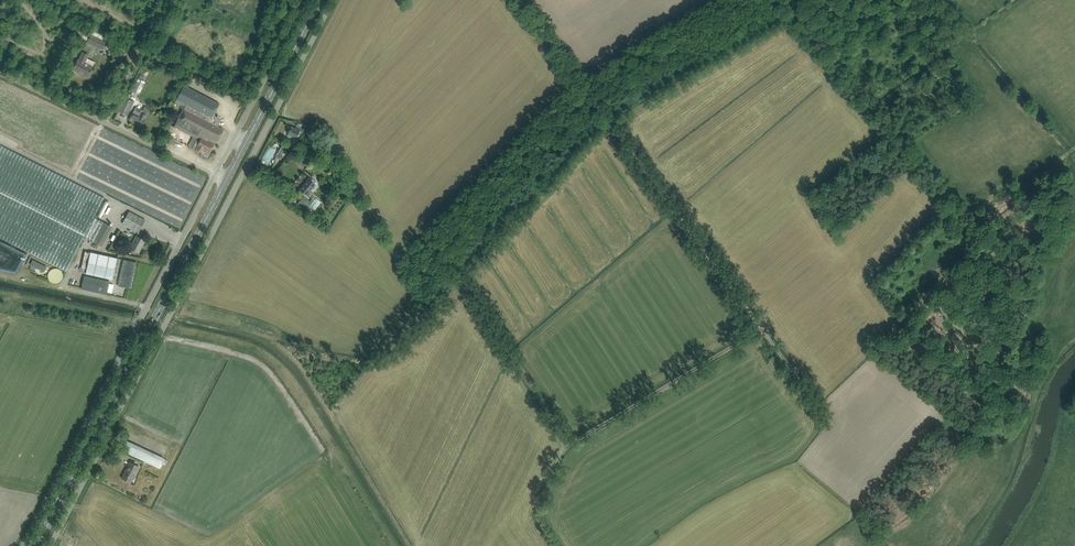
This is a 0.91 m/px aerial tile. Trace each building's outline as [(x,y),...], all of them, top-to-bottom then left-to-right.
[(58,0),(57,0),(53,0),(52,3),(68,10),(71,3),(65,0),(58,0)] [(148,7),(155,10),(159,0),(155,0),(153,3),(150,2),(148,7)] [(39,18),(42,19),(47,7),(37,3),(34,8),(42,11),(39,18)] [(142,25),(145,19),(148,20),(151,13),(140,8),(134,21),(142,25)] [(48,24),(55,15),(52,13),(45,22),(48,24)] [(33,35),(36,30),(18,20),(16,24),(19,26),(17,29),(23,32),(24,30),(33,35)] [(16,39),(19,33),(13,30),(9,36),(16,39)] [(102,49),(106,41),(91,34),(87,42),(102,49)] [(62,62),(65,56),(56,51),(52,57),(62,62)] [(88,55),(83,52),(79,60),(78,60),(73,69),(88,76),(92,66),(85,63),(88,55)] [(141,95),(146,84),(143,82),(137,93),(141,95)] [(219,103),(184,85),(175,102),(181,106),(180,108),(184,109),(218,127),(218,126),(217,123),(218,122),(219,121),(218,117),(217,117),(216,117),(215,114),(214,113),(219,103)] [(126,98),(119,112),(127,115),(134,102),(126,98)] [(145,119),(144,119),(147,114),(148,111),(143,108),(143,110),(136,107),(132,115),(129,120),(141,126),(145,119)] [(184,109),(175,127),(195,137),(197,138),(196,140),(195,143),(192,148),(202,153),(201,155),(207,158),(211,152),(210,152),(214,144),(216,140),(217,140),(217,141),(223,129),(218,127),(184,109)] [(291,127),(288,133),(288,135),(288,136),(288,137),(289,137),(290,137),(291,137),(292,135),(297,138),(299,134),(301,135),(304,130),(305,130),(307,126),(303,124),(298,123),(295,129),(291,127)] [(281,148),(279,151),(283,152),(285,154),(286,151),(289,146),(288,145),(283,143),(280,148),(281,148)] [(0,144),(0,238),(67,271),(84,237),(102,246),(113,226),(94,217),(104,197),(0,144)] [(263,164),(270,167),(278,150),(271,147),(263,164)] [(317,182),(312,178),(310,181),(308,179),(300,189),(308,197),(311,193),(309,191),(315,184),(317,182)] [(297,203),(304,210),(311,202),(303,196),(297,203)] [(315,200),(309,211),(315,214),(321,203),(315,200)] [(104,219),(110,203),(106,201),(100,218),(104,219)] [(129,211),(122,223),(138,232),(145,220),(129,211)] [(142,246),(145,241),(136,236),(130,248),(138,253),(139,253),(138,252),(141,245),(142,246)] [(112,279),(117,258),(91,252),(86,273),(112,279)] [(131,288),(137,262),(123,259),(118,286),(131,288)] [(31,265),(44,271),(46,267),(33,260),(31,265)] [(63,277),(63,275),(63,274),(63,272),(62,271),(61,270),(60,269),(59,268),(58,268),(56,268),(55,268),(54,268),(52,268),(51,269),(50,270),(49,271),(49,272),(48,273),(48,275),(48,276),(48,277),(49,279),(50,280),(51,282),(52,282),(54,283),(56,283),(57,283),(59,282),(60,282),(62,280),(62,279),(63,278),(63,277)] [(81,289),(107,294),(110,281),(84,276),(81,289)] [(135,429),(133,434),(140,438),(142,433),(135,429)] [(126,439),(125,442),(121,450),(159,468),(164,457),(126,439)] [(130,482),(139,466),(130,462),(126,470),(122,478),(127,480),(130,482)]
